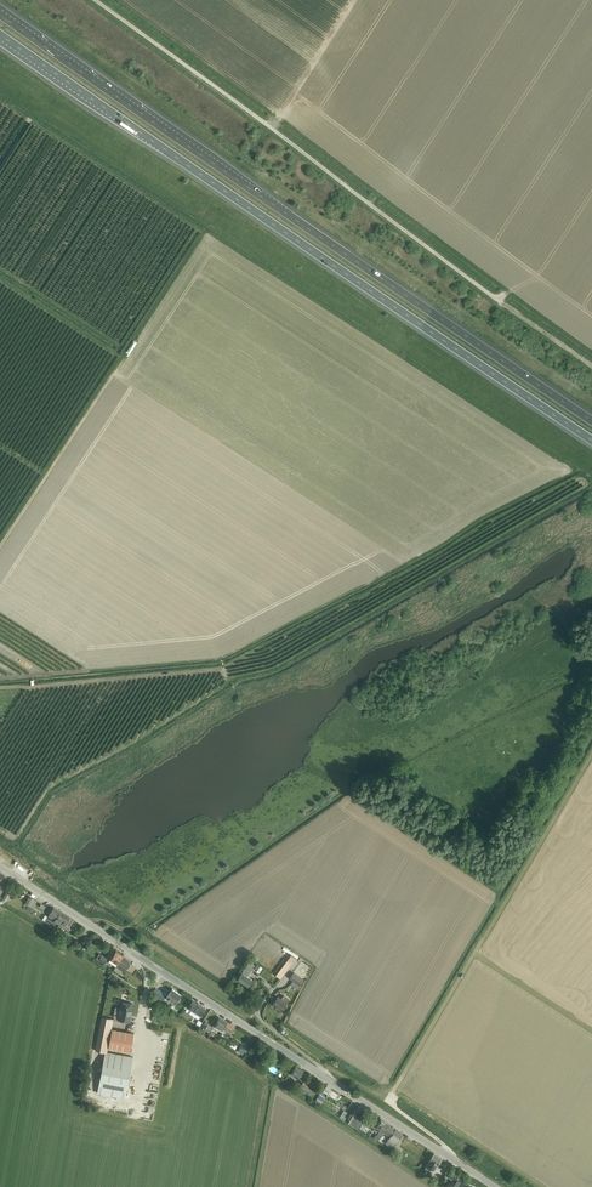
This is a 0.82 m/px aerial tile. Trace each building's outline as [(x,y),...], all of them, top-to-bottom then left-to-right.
[(403,285),(401,288),(421,301),(423,297),(403,285)] [(568,415),(566,418),(581,427),(583,424),(568,415)] [(29,896),(26,901),(25,903),(30,905),(33,899),(29,896)] [(54,921),(61,911),(54,907),(47,917),(54,921)] [(61,911),(54,921),(50,927),(53,928),(57,922),(59,924),(60,924),(61,924),(61,923),(65,926),(66,924),(70,926),(74,920),(61,911)] [(55,952),(55,953),(52,956),(58,960),(61,956),(64,952),(57,948),(54,952),(55,952)] [(115,951),(112,948),(108,953),(107,956),(118,963),(123,954),(116,950),(115,951)] [(104,964),(108,959),(102,955),(98,960),(104,964)] [(280,979),(296,958),(291,955),(275,975),(280,979)] [(120,962),(117,966),(119,967),(124,971),(127,967),(131,962),(123,957),(120,962)] [(248,985),(251,980),(252,979),(247,976),(253,966),(247,962),(245,964),(247,965),(238,979),(248,985)] [(259,971),(263,974),(267,967),(263,964),(259,971)] [(299,985),(303,979),(293,972),(289,978),(299,985)] [(156,988),(153,993),(156,995),(154,998),(164,1005),(167,1000),(164,998),(167,995),(156,988)] [(175,1003),(177,999),(181,994),(172,989),(167,997),(175,1003)] [(278,996),(276,999),(272,1004),(281,1010),(289,999),(285,996),(284,995),(281,998),(278,996)] [(132,1003),(120,1000),(117,1018),(124,1020),(129,1020),(132,1003)] [(197,1003),(193,1000),(188,1008),(189,1009),(200,1016),(202,1013),(205,1008),(198,1003),(197,1003)] [(101,1025),(96,1050),(105,1052),(107,1052),(108,1047),(111,1028),(113,1018),(103,1015),(101,1025)] [(222,1031),(225,1024),(227,1022),(219,1017),(214,1026),(222,1031)] [(211,1031),(213,1028),(211,1027),(212,1025),(206,1022),(203,1027),(206,1028),(204,1030),(210,1034),(211,1031)] [(229,1036),(232,1032),(235,1027),(227,1022),(225,1024),(222,1031),(221,1032),(223,1033),(221,1035),(227,1039),(229,1036)] [(111,1028),(108,1047),(130,1052),(134,1033),(111,1028)] [(245,1053),(248,1049),(247,1048),(241,1045),(239,1048),(244,1052),(245,1053)] [(105,1052),(98,1093),(125,1098),(127,1091),(127,1086),(129,1076),(133,1057),(130,1056),(107,1052),(105,1052)] [(298,1080),(300,1076),(303,1071),(296,1066),(290,1075),(298,1080)] [(312,1094),(313,1094),(316,1089),(303,1081),(300,1086),(312,1094)] [(326,1086),(323,1091),(336,1099),(339,1094),(326,1086)] [(339,1117),(341,1114),(326,1104),(324,1107),(339,1117)] [(356,1104),(348,1115),(345,1119),(350,1123),(353,1119),(361,1107),(356,1104)] [(378,1140),(380,1137),(383,1132),(388,1124),(381,1120),(378,1125),(376,1127),(380,1130),(376,1135),(375,1134),(374,1137),(378,1140)] [(395,1129),(388,1124),(383,1132),(390,1136),(389,1138),(389,1139),(395,1129)] [(396,1143),(399,1139),(403,1133),(395,1129),(389,1139),(396,1143)] [(434,1169),(438,1164),(441,1159),(434,1154),(427,1164),(434,1169)] [(445,1174),(448,1176),(452,1178),(451,1179),(454,1181),(450,1186),(464,1186),(460,1184),(464,1178),(451,1170),(449,1169),(445,1174)]
